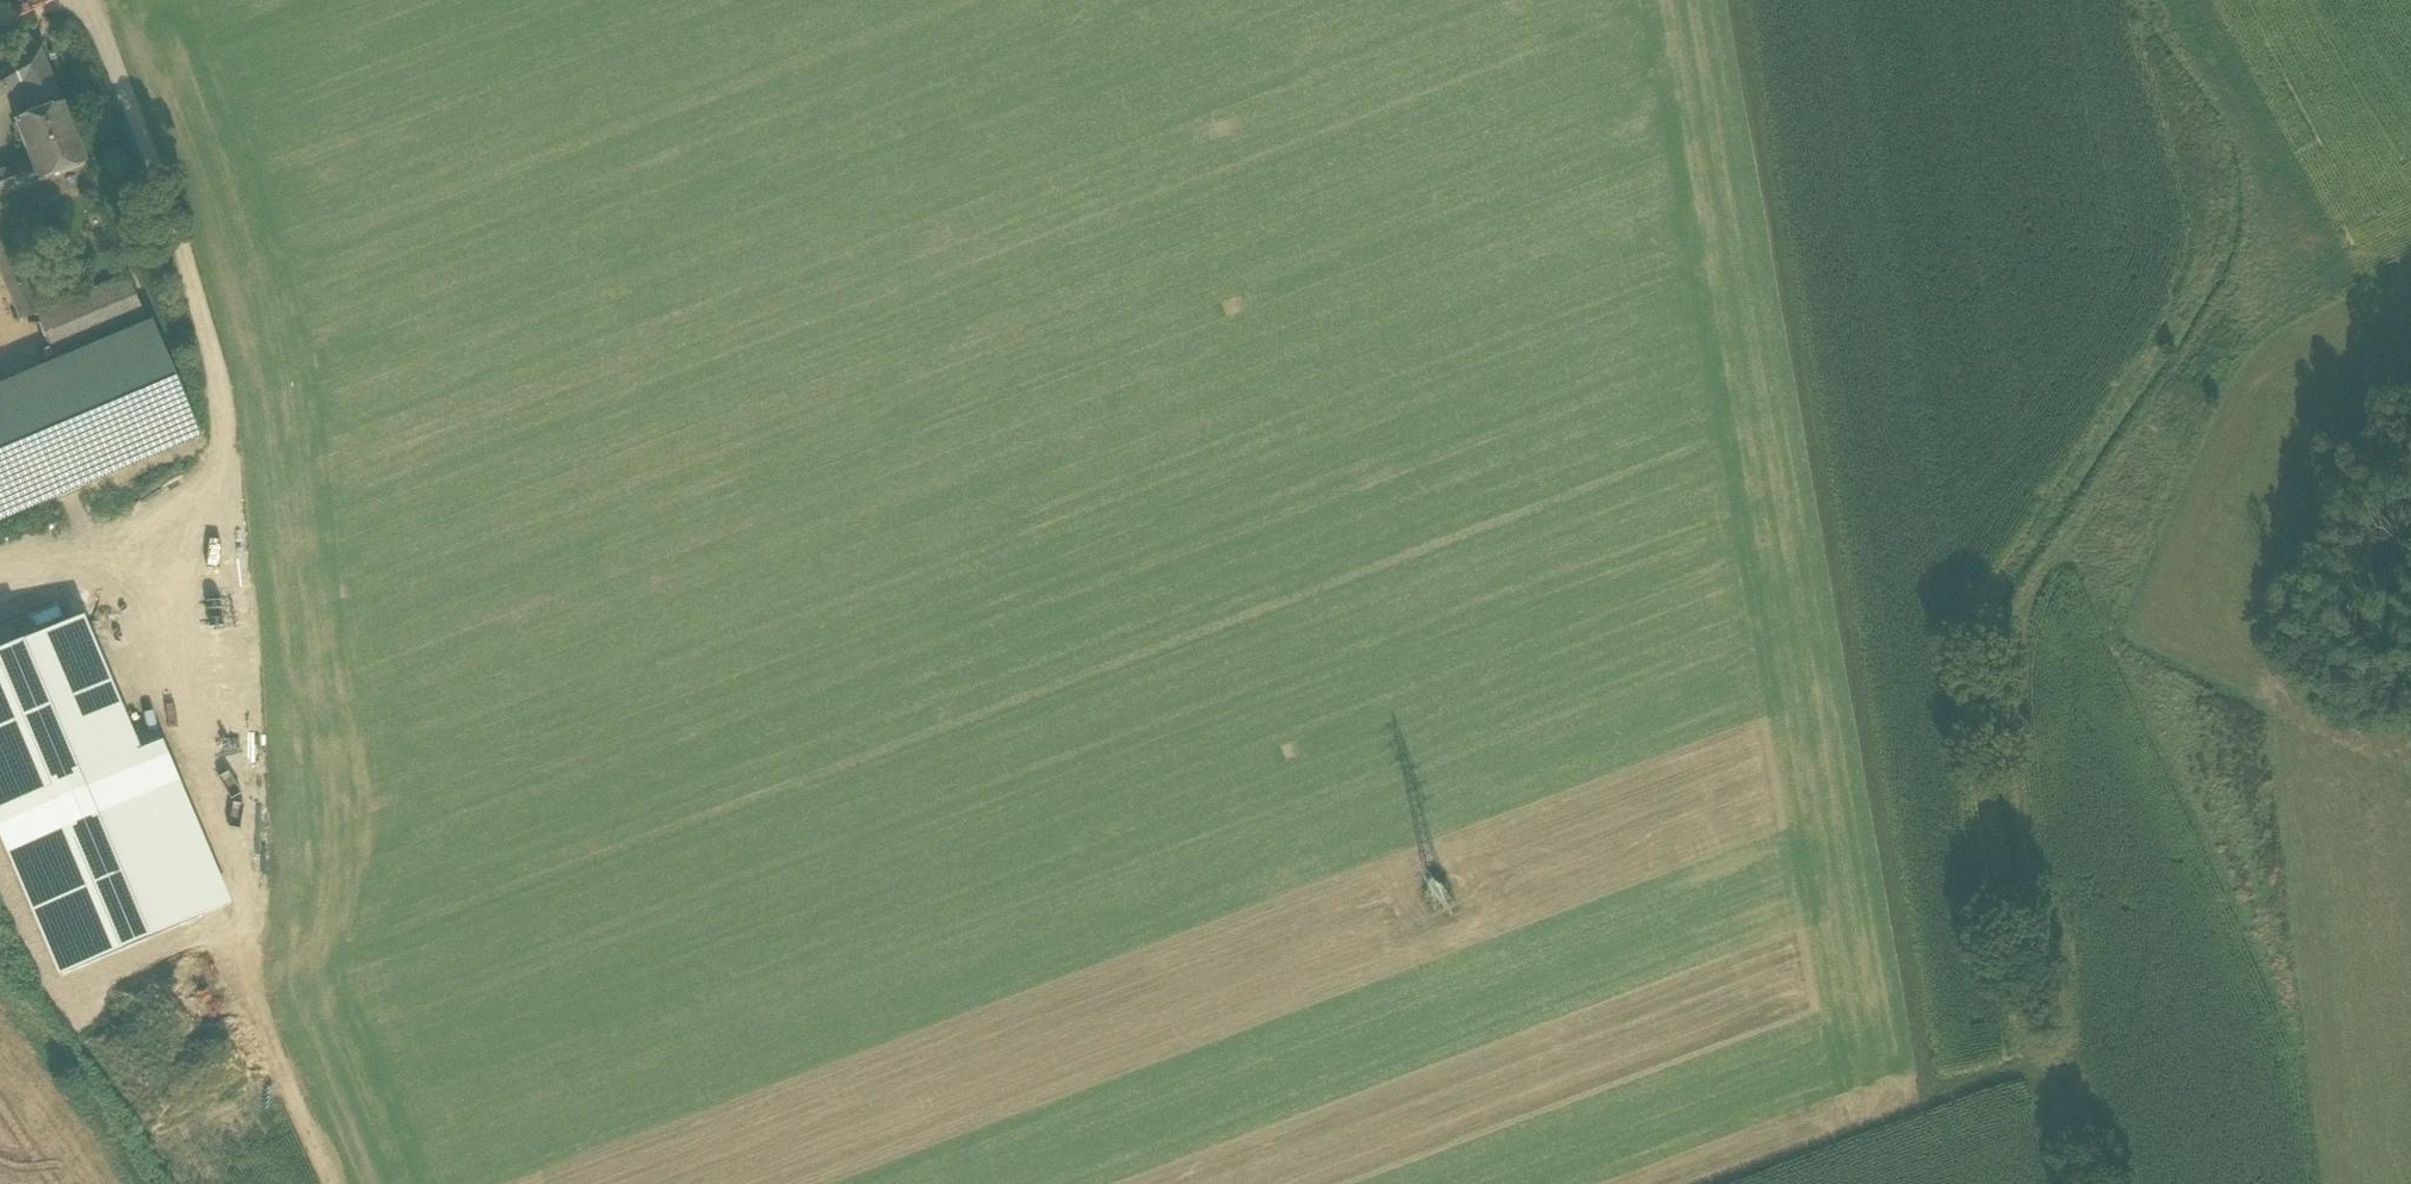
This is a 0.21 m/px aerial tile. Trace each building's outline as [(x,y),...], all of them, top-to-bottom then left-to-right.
[(31,119),(62,107),(40,50),(0,73),(0,99),(19,88),(31,119)] [(85,166),(62,107),(31,119),(14,125),(29,163),(37,183),(38,184),(85,166)] [(37,183),(29,163),(0,174),(0,198),(37,183)] [(36,316),(37,314),(0,220),(0,271),(20,322),(36,316)] [(127,276),(37,314),(36,316),(52,355),(144,316),(127,276)] [(196,439),(148,325),(0,387),(0,522),(196,439)] [(0,651),(0,810),(67,972),(236,900),(170,737),(141,749),(86,616),(0,651)]
